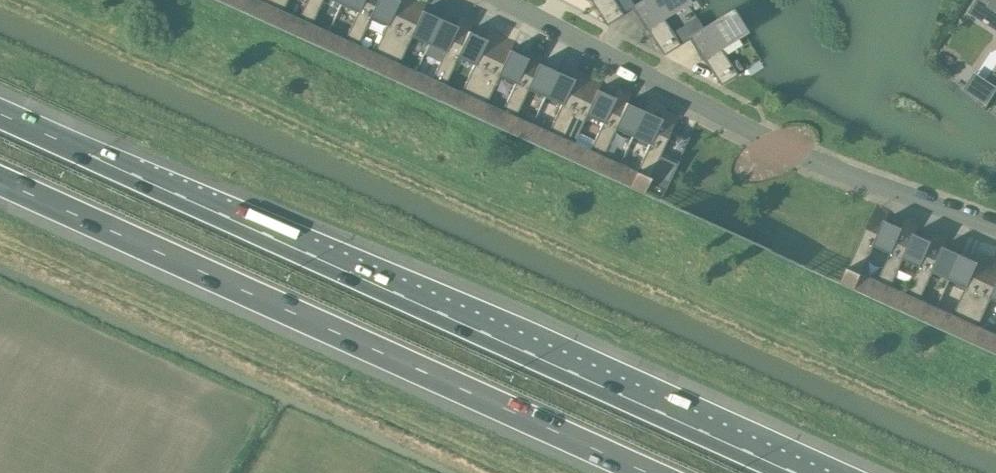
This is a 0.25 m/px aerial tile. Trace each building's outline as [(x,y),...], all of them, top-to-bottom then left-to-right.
[(343,0),(308,0),(292,34),(322,47),(343,0)] [(322,47),(351,60),(378,0),(343,0),(322,47)] [(413,0),(378,0),(351,60),(380,74),(393,45),(413,0)] [(440,17),(424,10),(428,1),(426,0),(413,0),(393,45),(380,74),(409,87),(440,17)] [(607,25),(624,14),(615,0),(591,0),(607,25)] [(664,54),(681,44),(681,43),(673,31),(664,17),(688,2),(687,0),(642,0),(633,6),(664,54)] [(722,85),(739,74),(721,46),(744,31),(731,10),(704,28),(691,36),(722,85)] [(438,100),(470,30),(471,31),(475,22),(474,22),(461,16),(457,25),(440,17),(409,87),(438,100)] [(683,24),(673,31),(681,43),(691,36),(683,24)] [(467,113),(503,35),(490,29),(486,38),(471,31),(470,30),(438,100),(467,113)] [(496,126),(528,57),(527,57),(512,49),(516,41),(503,35),(467,113),(496,126)] [(526,140),(557,70),(541,63),(545,54),(531,48),(527,57),(528,57),(496,126),(526,140)] [(555,153),(590,74),(578,69),(574,78),(557,70),(526,140),(555,153)] [(615,96),(599,89),(603,80),(590,74),(555,153),(584,166),(615,96)] [(975,96),(988,104),(995,91),(995,85),(986,79),(975,96)] [(615,96),(584,166),(613,179),(645,110),(628,102),(632,93),(619,87),(615,96)] [(645,110),(613,179),(643,193),(644,191),(645,189),(647,184),(648,181),(664,188),(668,181),(669,182),(677,163),(687,139),(671,132),(672,129),(673,127),(679,114),(666,109),(665,108),(661,117),(645,110)] [(872,296),(904,227),(903,227),(887,220),(891,211),(878,205),(842,282),(872,296)] [(904,227),(872,296),(901,309),(919,270),(918,269),(932,240),(916,233),(920,224),(907,218),(903,227),(904,227)] [(919,270),(901,309),(931,322),(962,253),(945,246),(949,237),(936,231),(932,240),(918,269),(919,270)] [(960,336),(995,258),(982,252),(978,261),(962,253),(931,322),(960,336)] [(960,336),(989,349),(995,333),(995,258),(960,336)]
